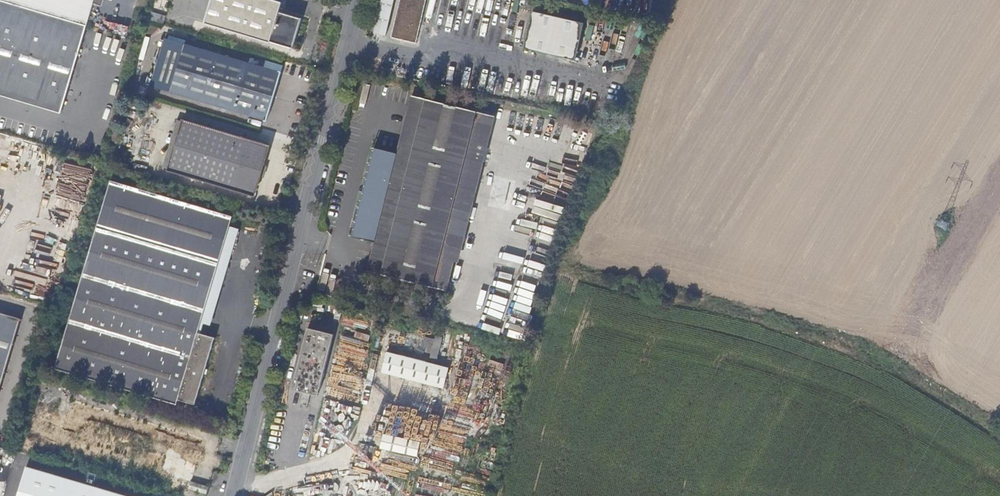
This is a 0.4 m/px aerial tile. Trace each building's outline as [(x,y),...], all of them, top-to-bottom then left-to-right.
[(95,0),(0,0),(0,1),(87,26),(95,0)] [(283,4),(271,0),(213,0),(205,25),(270,45),(271,43),(294,50),(298,35),(303,19),(280,12),(283,4)] [(396,0),(381,0),(375,33),(389,36),(396,0)] [(428,0),(401,0),(392,38),(417,44),(428,0)] [(87,26),(0,1),(0,96),(61,114),(87,26)] [(578,59),(586,17),(533,8),(525,52),(610,68),(611,66),(578,59)] [(268,122),(283,74),(185,45),(171,93),(268,122)] [(446,291),(490,116),(411,95),(397,153),(375,147),(352,236),(375,242),(368,271),(446,291)] [(170,171),(185,122),(178,120),(164,169),(170,171)] [(254,197),(269,148),(185,122),(170,171),(254,197)] [(199,333),(207,304),(219,265),(233,216),(111,181),(56,370),(178,406),(179,400),(195,405),(206,367),(215,338),(199,333)] [(320,395),(335,334),(310,327),(296,380),(299,381),(297,389),(305,391),(304,397),(311,399),(312,393),(320,395)] [(428,336),(426,353),(439,355),(441,337),(428,336)] [(387,350),(382,372),(445,387),(450,365),(387,350)] [(309,405),(311,399),(304,397),(302,403),(309,405)] [(70,480),(66,495),(124,495),(70,480)]
